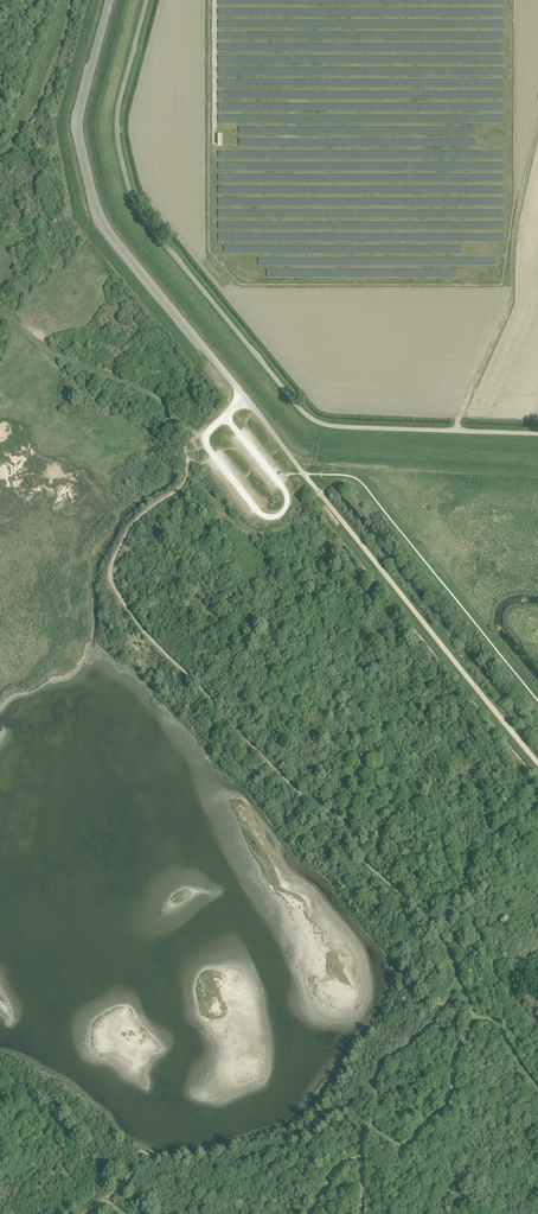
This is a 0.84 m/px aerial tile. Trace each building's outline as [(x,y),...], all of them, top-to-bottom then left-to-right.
[(267,451),(262,457),(266,461),(272,455),(267,451)]
